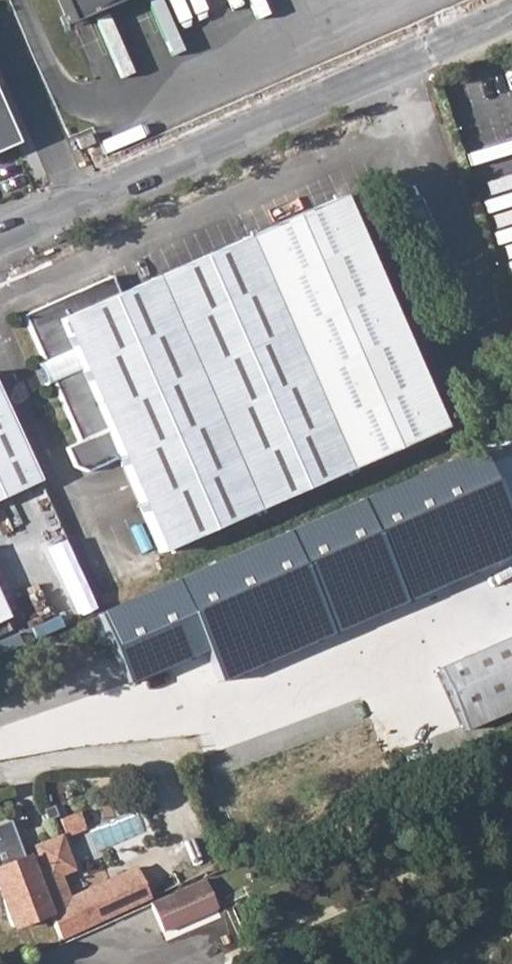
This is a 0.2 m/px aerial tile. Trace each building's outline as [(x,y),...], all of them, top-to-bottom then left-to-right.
[(78,28),(141,0),(65,0),(78,28)] [(88,135),(76,141),(79,149),(91,143),(88,135)] [(114,277),(24,317),(44,362),(38,365),(47,386),(53,383),(80,446),(64,453),(72,470),(85,475),(120,460),(161,553),(304,491),(439,431),(362,252),(340,201),(123,296),(114,277)] [(41,482),(0,392),(0,501),(41,482)] [(103,610),(121,649),(135,681),(193,658),(213,650),(230,681),(511,555),(511,512),(499,485),(483,448),(103,610)] [(13,619),(0,592),(0,624),(13,619)] [(430,689),(451,736),(511,710),(511,653),(430,689)] [(25,853),(13,819),(0,824),(0,862),(25,853)] [(0,868),(0,896),(12,927),(49,913),(38,883),(58,876),(72,870),(59,837),(34,847),(41,867),(32,871),(27,858),(0,868)] [(236,867),(221,874),(229,892),(244,884),(236,867)] [(136,869),(76,896),(78,901),(89,929),(150,900),(136,869)] [(181,888),(149,902),(159,924),(226,892),(217,872),(181,888)] [(58,876),(38,883),(49,913),(60,941),(89,929),(78,901),(69,905),(58,876)]
